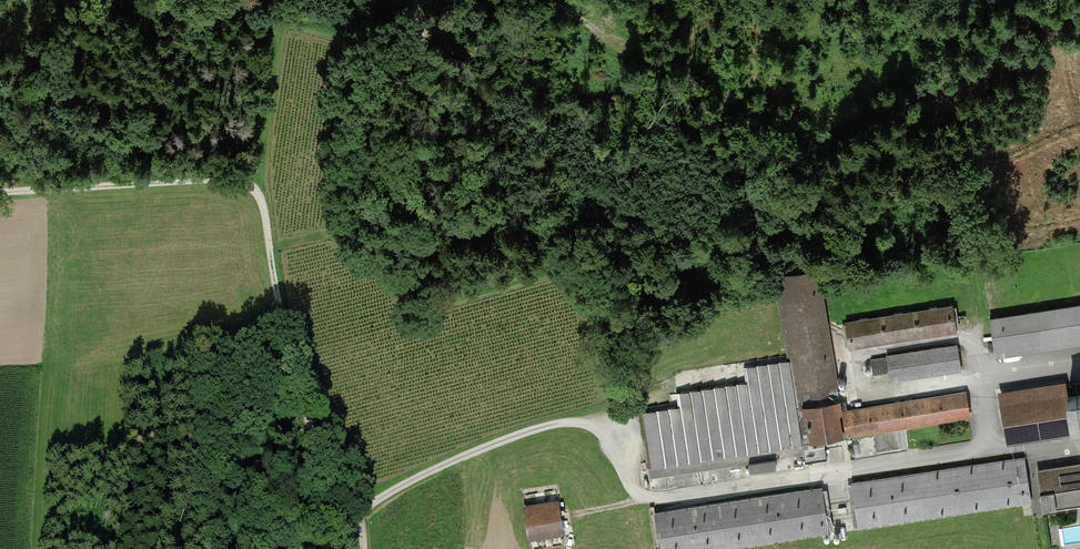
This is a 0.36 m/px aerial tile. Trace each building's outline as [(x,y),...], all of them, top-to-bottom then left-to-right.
[(677,405),(638,411),(648,479),(748,464),(750,471),(776,467),(774,459),(803,455),(804,462),(827,458),(823,438),(967,415),(964,393),(845,412),(844,402),(838,403),(816,269),(775,276),(788,360),(742,367),(745,381),(675,392),(677,405)] [(990,319),(995,351),(1079,338),(1079,305),(990,319)] [(952,307),(846,324),(849,346),(955,330),(952,307)] [(957,346),(870,361),(873,377),(889,374),(890,380),(961,368),(957,346)] [(1065,384),(1001,395),(1008,435),(1071,425),(1067,398),(1065,384)] [(1067,398),(1071,425),(1079,424),(1079,396),(1067,398)] [(1024,458),(852,484),(858,527),(1031,502),(1024,458)] [(1037,473),(1043,510),(1079,504),(1079,466),(1037,473)] [(655,513),(660,548),(709,548),(828,532),(822,487),(655,513)] [(558,506),(525,511),(529,533),(562,527),(558,506)]
